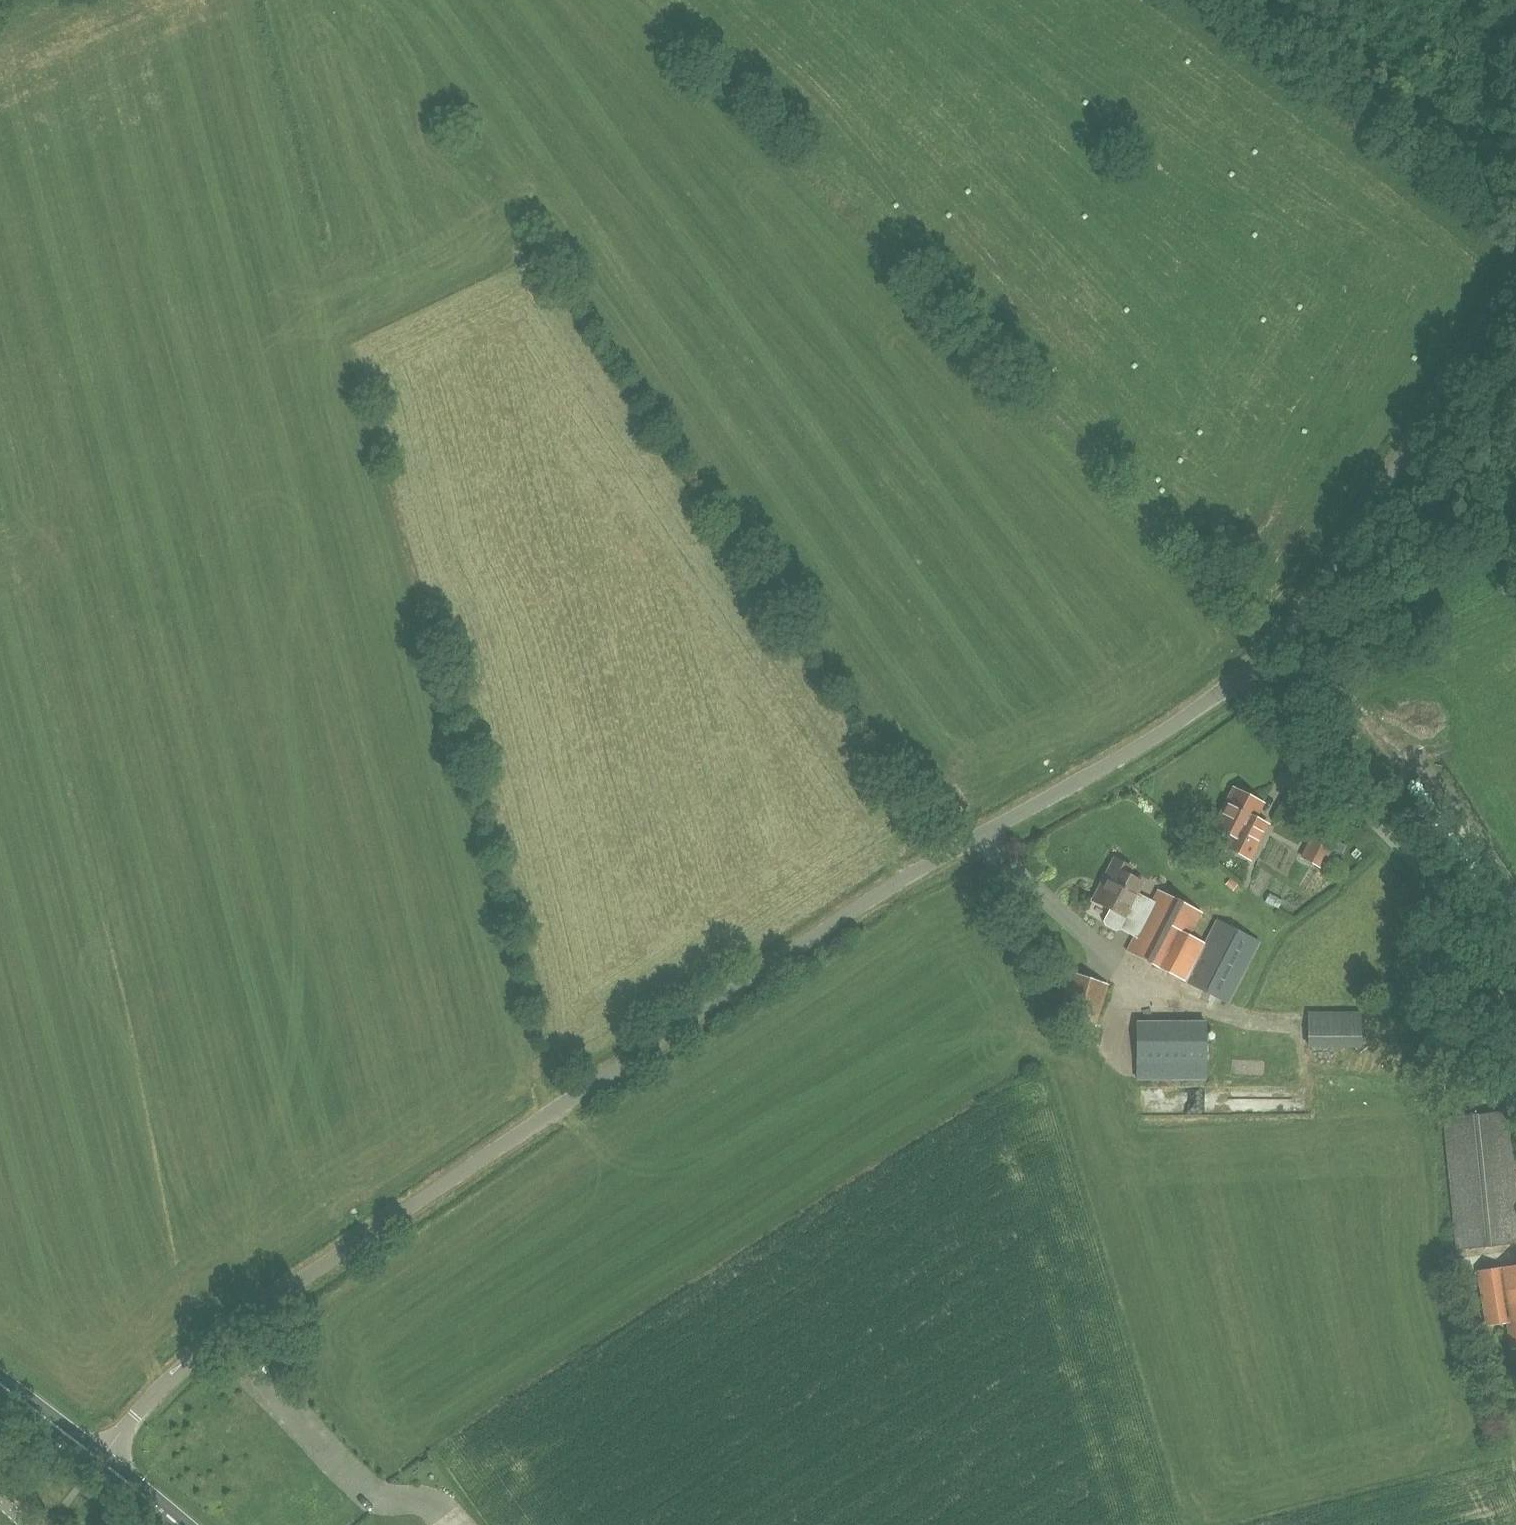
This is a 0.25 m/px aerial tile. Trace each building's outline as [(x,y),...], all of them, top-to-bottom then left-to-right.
[(1254,819),(1262,803),(1234,789),(1215,826),(1233,835),(1227,847),(1250,858),(1267,825),(1254,819)] [(1316,831),(1302,857),(1320,867),(1334,840),(1316,831)] [(1115,858),(1093,900),(1109,909),(1103,920),(1105,924),(1116,930),(1121,928),(1122,929),(1127,919),(1140,926),(1152,901),(1136,893),(1142,882),(1127,874),(1131,867),(1115,858)] [(1185,980),(1204,943),(1190,935),(1202,912),(1158,890),(1152,901),(1140,926),(1127,950),(1181,978),(1185,980)] [(1216,920),(1204,943),(1185,980),(1228,1002),(1259,942),(1216,920)] [(1108,984),(1071,972),(1058,1013),(1095,1025),(1108,984)] [(1360,1012),(1308,1012),(1308,1047),(1360,1048),(1360,1012)] [(1138,1063),(1205,1063),(1205,1022),(1138,1022),(1138,1063)] [(1506,1111),(1443,1117),(1456,1248),(1515,1242),(1515,1211),(1506,1111)] [(1478,1271),(1486,1324),(1506,1323),(1510,1348),(1515,1348),(1515,1265),(1478,1271)]
